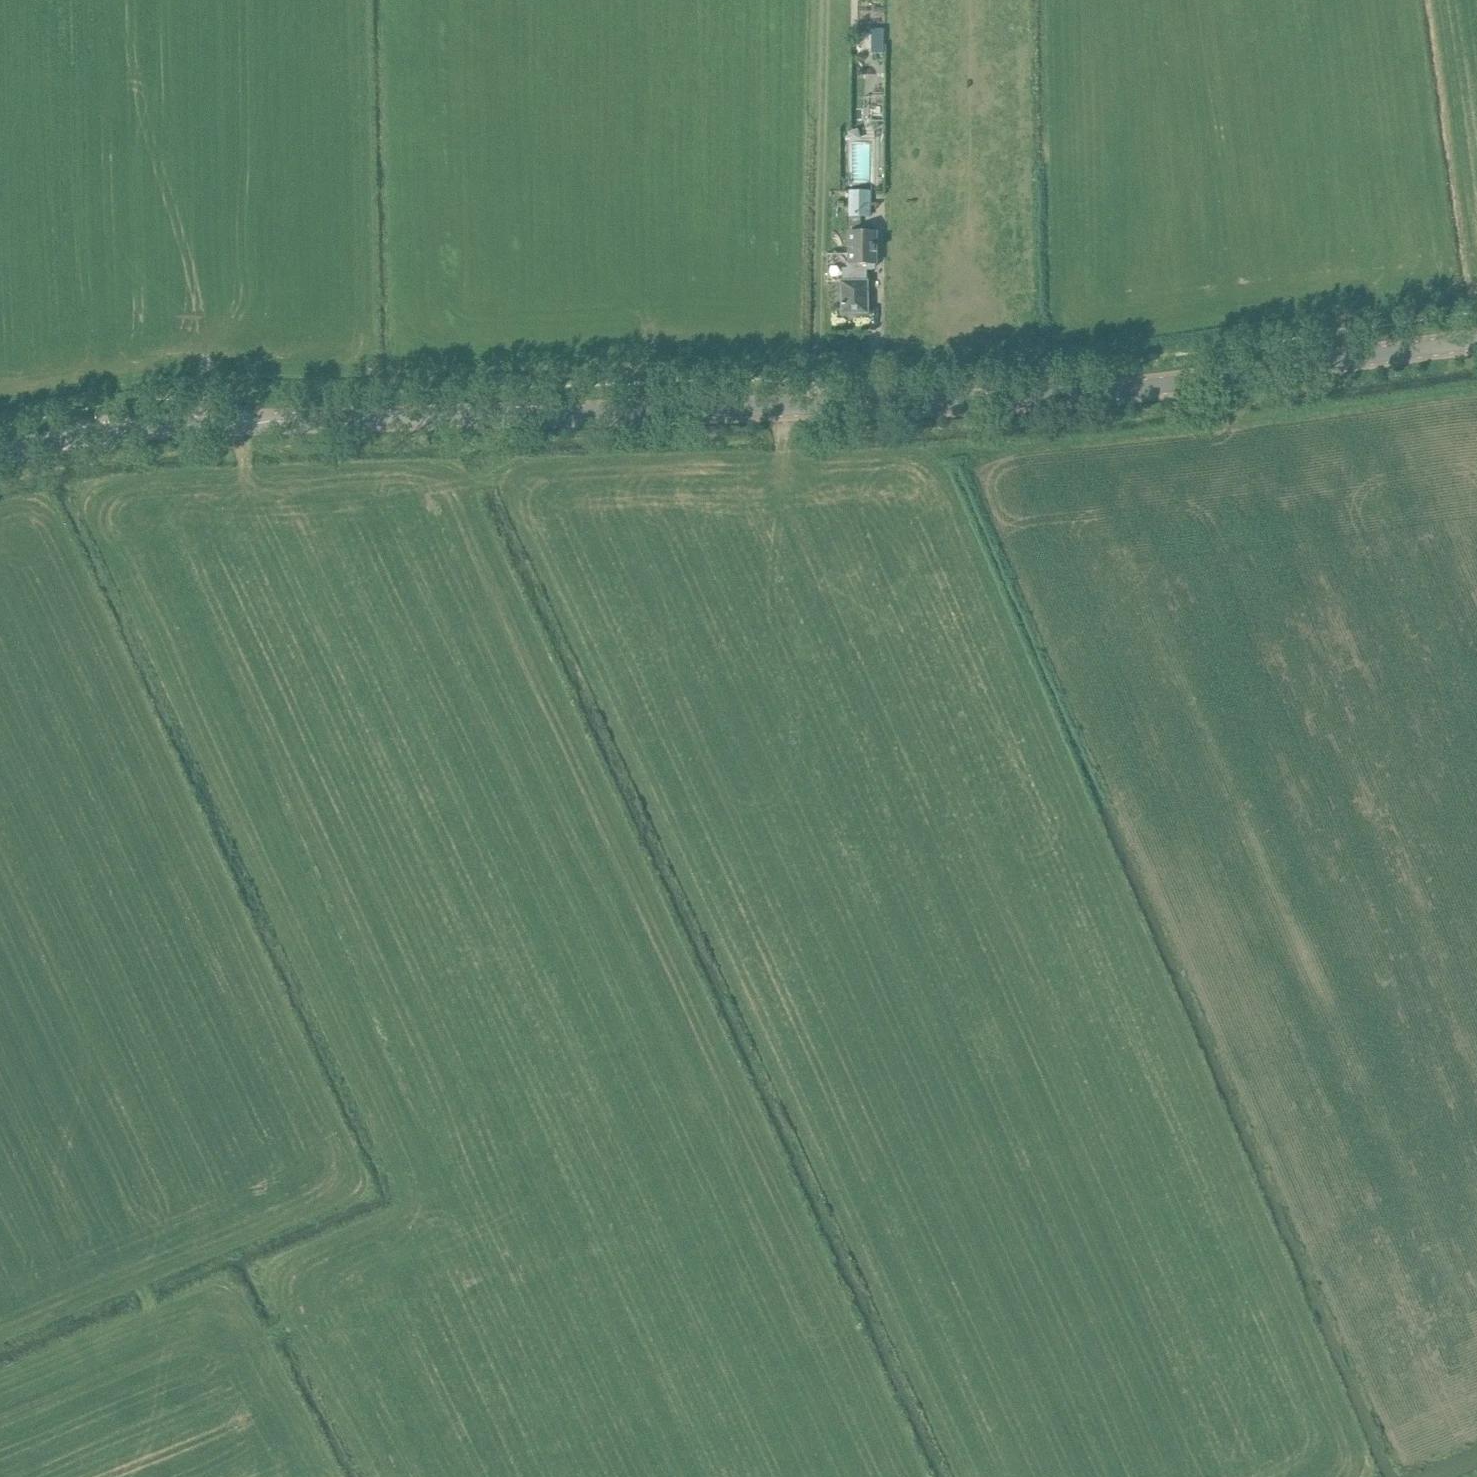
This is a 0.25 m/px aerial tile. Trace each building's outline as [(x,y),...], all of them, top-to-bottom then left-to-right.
[(885,32),(872,32),(872,45),(885,45),(885,32)] [(848,230),(848,280),(841,281),(842,312),(867,312),(867,269),(872,269),(875,267),(875,264),(877,264),(878,230),(861,230),(861,216),(870,216),(871,192),(849,191),(849,230),(848,230)]
